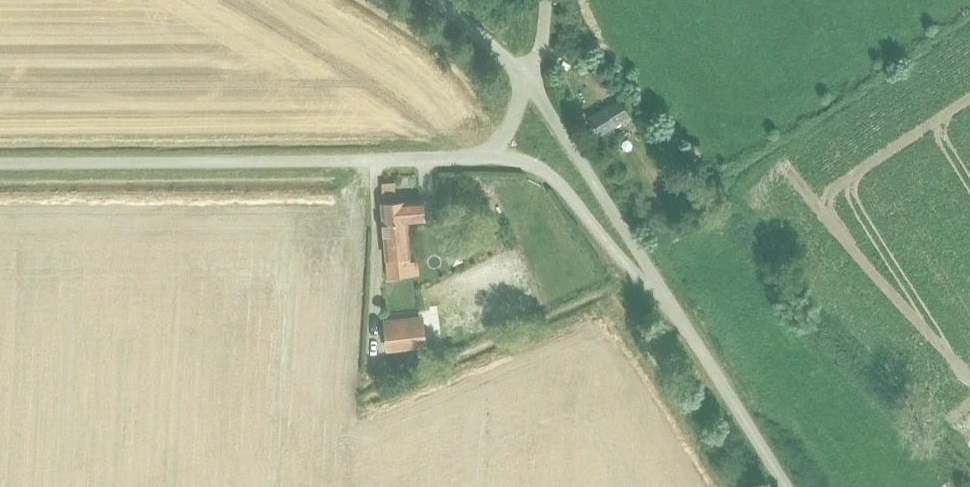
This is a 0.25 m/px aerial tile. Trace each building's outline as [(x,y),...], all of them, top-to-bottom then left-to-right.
[(598,64),(590,71),(599,80),(607,73),(598,64)] [(620,98),(587,119),(598,136),(631,115),(620,98)] [(382,183),(383,204),(384,204),(385,222),(387,258),(410,256),(407,220),(425,219),(423,199),(396,201),(395,182),(382,183)] [(460,251),(450,255),(454,264),(463,261),(460,251)] [(422,320),(385,323),(388,348),(425,345),(422,320)] [(396,371),(386,359),(378,366),(388,378),(396,371)]
